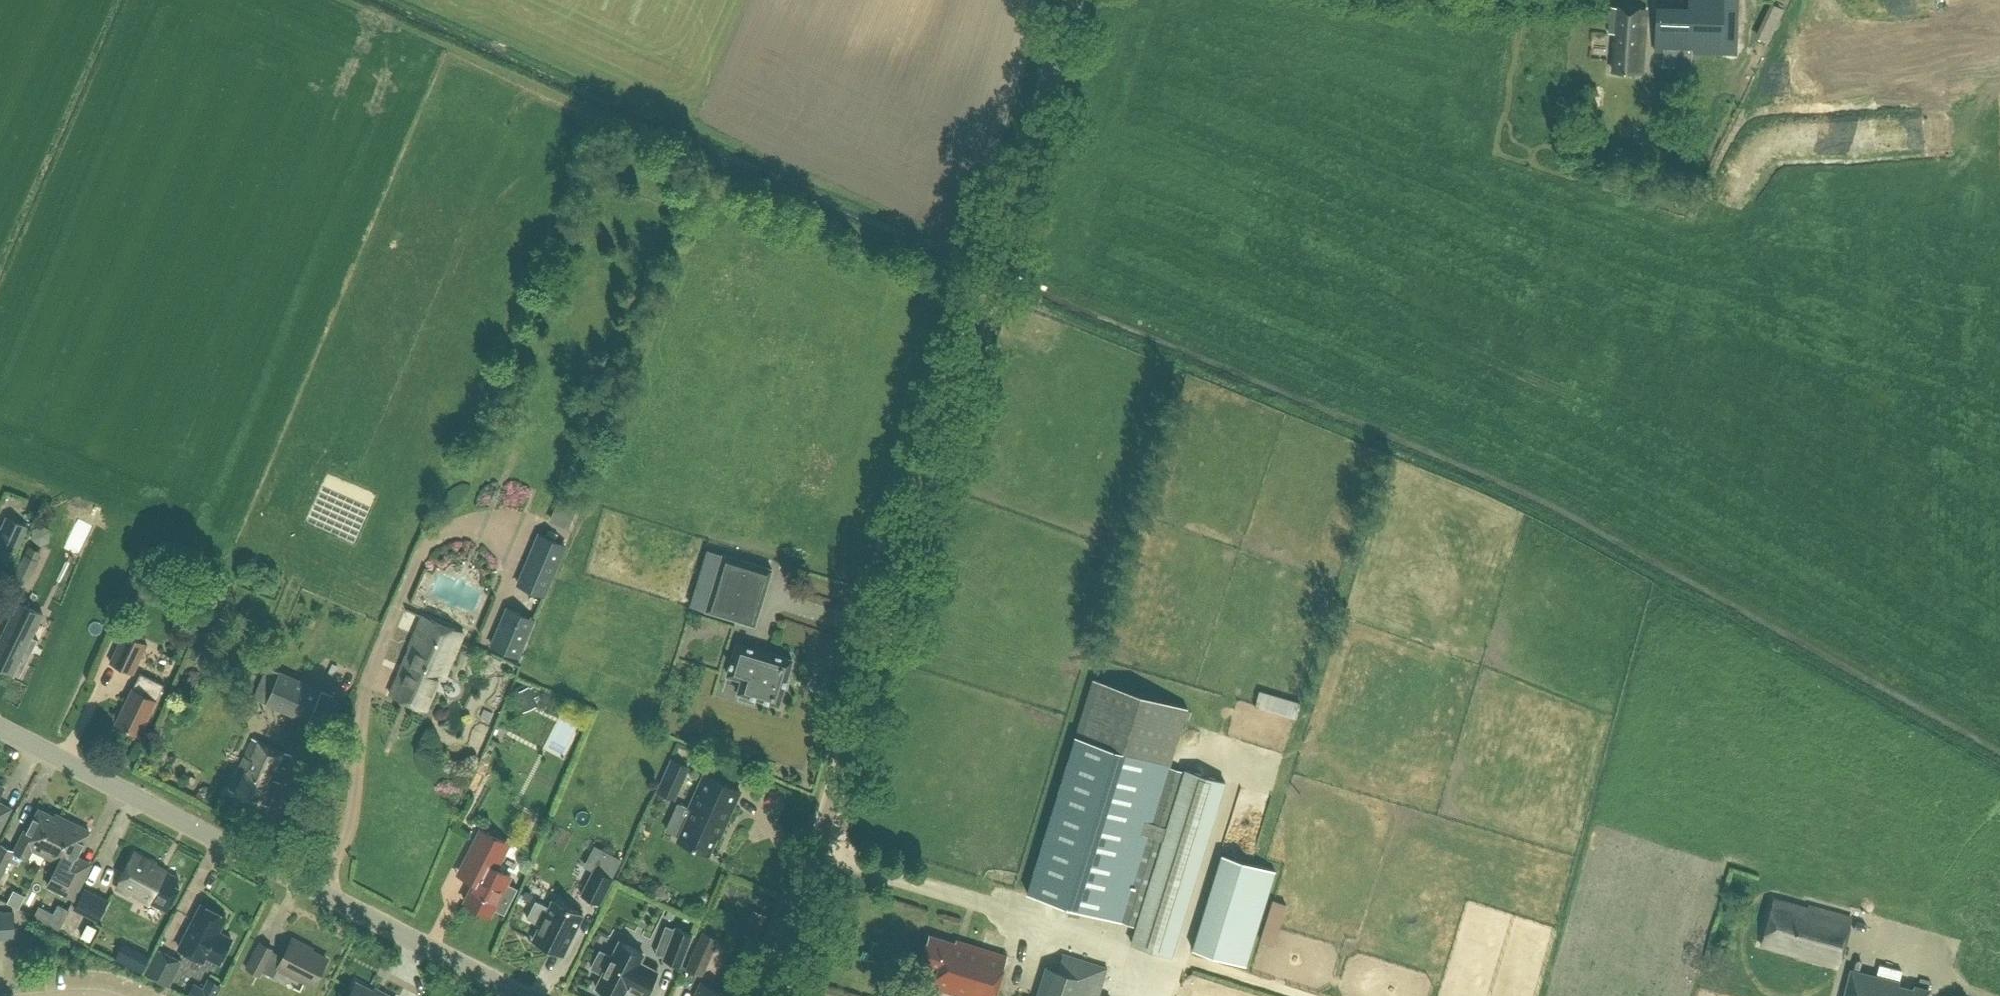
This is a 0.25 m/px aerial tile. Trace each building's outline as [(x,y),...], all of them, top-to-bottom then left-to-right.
[(1690,6),(1656,5),(1655,50),(1721,52),(1722,33),(1736,33),(1737,0),(1691,0),(1690,6)] [(1646,9),(1611,7),(1609,32),(1616,33),(1613,70),(1641,72),(1646,9)] [(6,517),(0,531),(0,555),(12,560),(27,526),(6,517)] [(566,545),(537,533),(516,584),(545,596),(566,545)] [(40,552),(29,546),(6,596),(18,602),(40,552)] [(771,569),(722,554),(705,610),(754,625),(771,569)] [(20,602),(15,613),(14,612),(0,641),(0,665),(21,675),(33,650),(27,647),(43,613),(20,602)] [(535,619),(507,606),(490,645),(519,657),(535,619)] [(466,630),(425,612),(389,694),(426,710),(442,673),(446,675),(466,630)] [(147,644),(124,632),(109,662),(133,674),(147,644)] [(792,659),(736,643),(727,674),(741,679),(737,692),(740,693),(738,698),(753,702),(754,697),(778,705),(792,659)] [(259,705),(315,725),(327,689),(272,669),(259,705)] [(165,683),(142,672),(135,687),(134,687),(117,722),(140,734),(157,699),(165,683)] [(1186,707),(1093,678),(1026,892),(1136,926),(1131,942),(1171,955),(1225,782),(1185,769),(1184,770),(1169,766),(1186,707)] [(291,754),(253,738),(231,788),(270,805),(280,782),(275,780),(281,765),(286,767),(291,754)] [(670,759),(656,792),(674,800),(689,767),(670,759)] [(740,791),(704,775),(690,806),(693,807),(678,840),(708,854),(723,821),(726,823),(740,791)] [(10,808),(0,802),(0,828),(10,808)] [(46,857),(64,822),(40,809),(29,831),(26,829),(14,852),(28,859),(33,850),(46,857)] [(71,825),(64,822),(46,857),(60,864),(49,885),(75,898),(93,863),(77,856),(90,831),(73,822),(71,825)] [(508,844),(482,831),(460,873),(475,881),(465,901),(490,914),(511,875),(496,868),(508,844)] [(156,862),(134,851),(115,887),(137,898),(138,896),(167,910),(179,887),(175,884),(178,877),(165,870),(163,874),(153,868),(156,862)] [(0,853),(0,880),(11,859),(0,853)] [(1221,854),(1193,949),(1244,965),(1273,870),(1221,854)] [(613,878),(593,868),(580,894),(600,904),(613,878)] [(1757,878),(1746,922),(1781,931),(1781,934),(1823,945),(1836,896),(1794,884),(1793,887),(1757,878)] [(108,900),(84,888),(74,909),(98,921),(108,900)] [(556,899),(536,940),(568,955),(588,915),(556,899)] [(203,901),(180,945),(193,952),(195,949),(219,962),(231,938),(218,931),(227,914),(203,901)] [(2,912),(0,912),(0,936),(15,936),(14,913),(2,913),(2,912)] [(97,927),(87,923),(81,935),(90,939),(97,927)] [(674,929),(665,926),(655,953),(664,956),(663,958),(680,965),(692,933),(675,927),(674,929)] [(718,938),(702,930),(685,967),(701,974),(718,938)] [(1897,945),(1916,944),(1915,931),(1896,932),(1897,945)] [(929,935),(920,966),(930,969),(929,972),(936,975),(932,986),(962,995),(994,995),(1007,955),(956,939),(954,943),(929,935)] [(313,947),(293,937),(283,955),(273,950),(274,948),(260,941),(246,967),(260,974),(262,970),(274,976),(278,967),(305,981),(306,978),(315,983),(327,959),(311,950),(313,947)] [(620,941),(612,956),(600,950),(591,967),(603,973),(596,987),(613,995),(622,995),(627,985),(646,995),(658,971),(639,962),(644,953),(620,941)] [(182,960),(160,949),(148,974),(145,973),(169,985),(182,960)] [(1062,953),(1057,969),(1056,971),(1058,971),(1050,995),(1098,995),(1107,968),(1062,953)] [(1915,971),(1911,982),(1926,987),(1930,977),(1915,971)] [(1852,974),(1847,995),(1919,995),(1920,991),(1852,974)] [(356,981),(348,995),(391,995),(381,991),(380,993),(356,981)] [(702,982),(695,995),(733,995),(702,982)]
